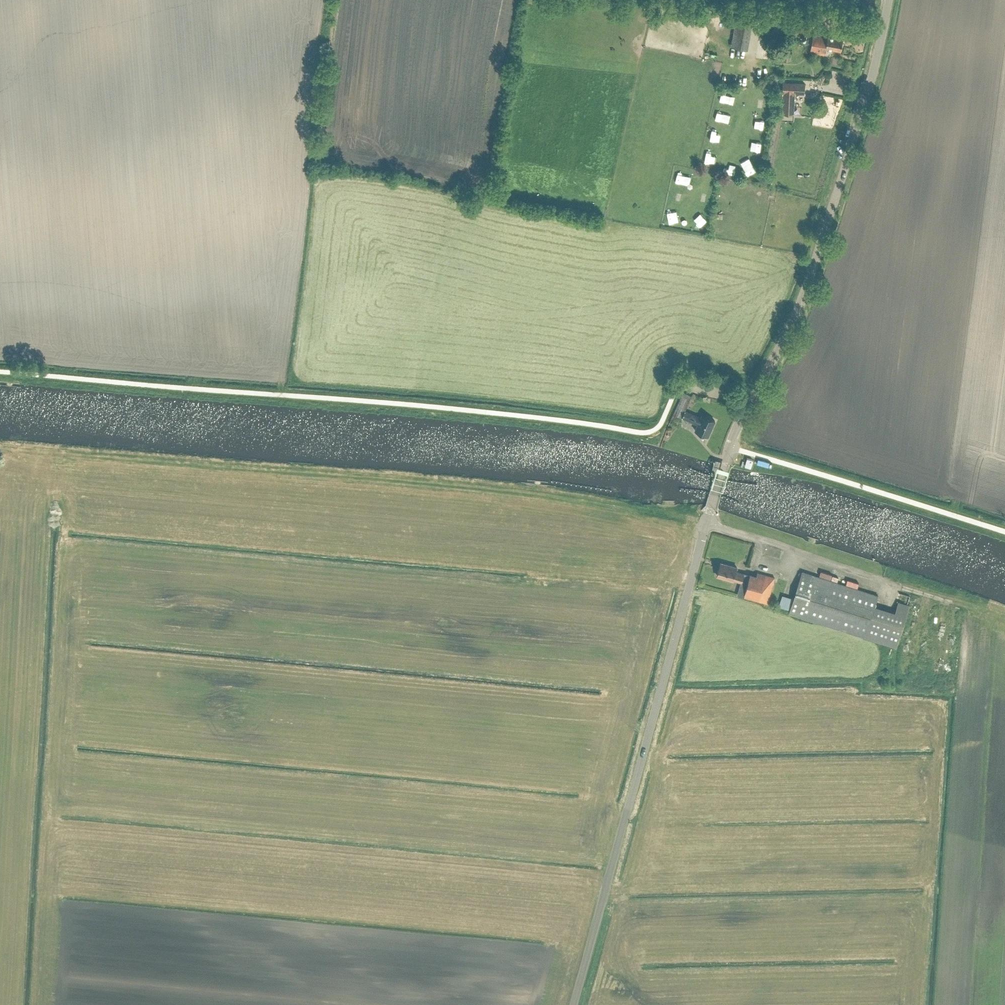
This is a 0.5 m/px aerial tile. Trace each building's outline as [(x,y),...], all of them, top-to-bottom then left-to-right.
[(727,12),(725,24),(734,25),(733,34),(732,41),(731,46),(748,48),(748,43),(752,12),(736,10),(736,13),(727,12)] [(775,16),(773,31),(775,31),(774,43),(793,46),(794,34),(807,36),(809,21),(775,16)] [(836,36),(813,32),(809,51),(824,54),(825,47),(840,50),(843,36),(836,34),(836,36)] [(805,83),(783,82),(782,92),(784,92),(783,113),(793,114),(795,93),(804,93),(805,83)] [(728,98),(745,101),(747,89),(741,88),(741,86),(731,84),(728,98)] [(766,105),(775,106),(777,95),(768,93),(766,105)] [(735,121),(739,110),(727,105),(723,116),(735,121)] [(756,165),(758,170),(767,165),(765,160),(756,165)] [(699,182),(701,172),(687,169),(684,178),(699,182)] [(678,218),(693,216),(691,206),(677,208),(678,218)] [(678,424),(682,416),(697,423),(695,429),(708,435),(715,420),(702,414),(700,417),(685,410),(691,395),(683,391),(669,422),(678,424)] [(739,424),(748,428),(755,413),(746,409),(739,424)] [(721,562),(717,574),(733,579),(734,579),(741,581),(740,585),(746,587),(744,596),(767,602),(775,576),(757,571),(756,575),(750,573),(750,574),(736,570),(737,566),(721,562)] [(789,612),(864,636),(895,646),(906,616),(874,605),(878,594),(803,570),(789,612)] [(926,639),(925,661),(933,661),(934,639),(926,639)] [(924,661),(922,671),(930,673),(933,663),(924,661)]
